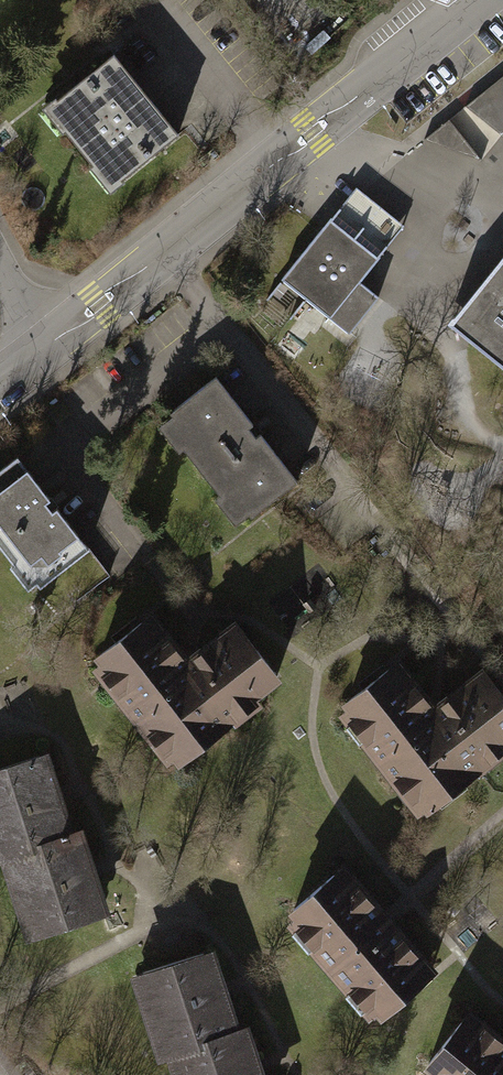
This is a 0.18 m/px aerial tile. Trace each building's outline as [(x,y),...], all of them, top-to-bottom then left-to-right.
[(112,53),(42,110),(108,190),(178,134),(112,53)] [(501,135),(502,132),(502,76),(465,106),(501,135)] [(481,160),(447,120),(425,139),(481,160)] [(356,187),(282,279),(349,333),(378,296),(360,281),(405,226),(356,187)] [(448,322),(502,366),(502,253),(448,322)] [(214,377),(159,419),(241,524),(296,482),(214,377)] [(0,472),(0,544),(35,590),(88,549),(18,458),(0,472)] [(158,620),(96,665),(171,769),(276,693),(233,633),(190,664),(158,620)] [(345,714),(420,818),(502,759),(502,712),(482,683),(440,713),(408,669),(345,714)] [(0,767),(0,867),(7,864),(34,944),(111,918),(81,831),(70,834),(42,753),(0,767)] [(343,863),(282,917),(379,1026),(440,972),(343,863)] [(129,972),(159,1061),(170,1058),(176,1074),(262,1074),(244,1024),(233,1028),(205,946),(129,972)] [(418,1071),(423,1074),(502,1074),(502,1043),(467,1013),(418,1071)]
